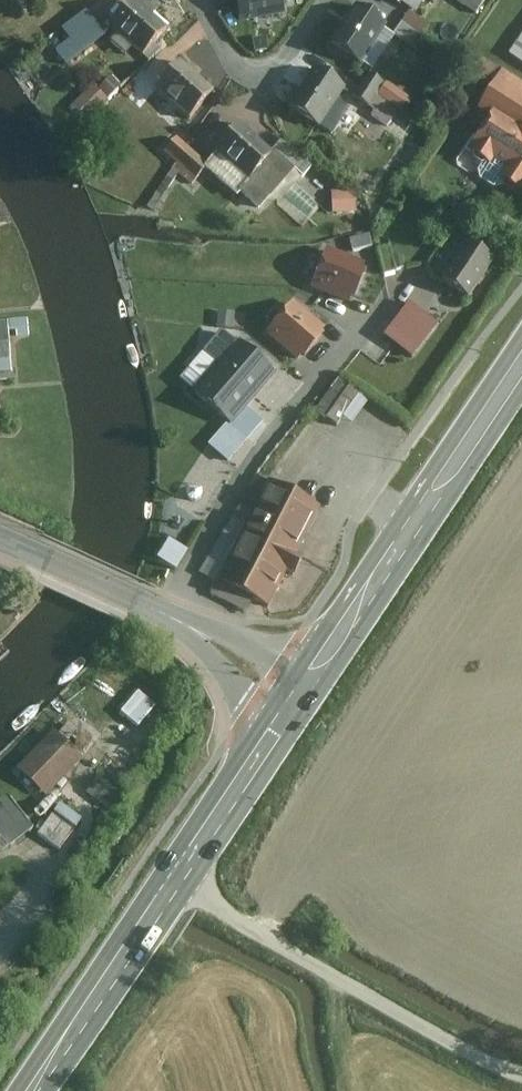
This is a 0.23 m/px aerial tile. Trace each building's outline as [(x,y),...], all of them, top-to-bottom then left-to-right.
[(137,0),(128,0),(106,26),(141,56),(167,25),(137,0)] [(239,23),(285,16),(282,0),(235,0),(239,23)] [(386,26),(354,6),(328,46),(360,67),(386,26)] [(86,9),(63,28),(71,37),(56,49),(69,64),(106,32),(86,9)] [(412,10),(395,31),(415,46),(431,24),(412,10)] [(508,56),(521,65),(521,35),(508,56)] [(214,89),(179,59),(153,90),(188,120),(214,89)] [(346,88),(314,68),(288,109),(320,129),(346,88)] [(380,73),(358,98),(389,125),(411,101),(380,73)] [(521,195),(521,126),(495,110),(468,153),(490,166),(493,160),(506,168),(498,180),(521,195)] [(275,151),(240,122),(214,152),(249,182),(275,151)] [(333,210),(356,211),(356,190),(333,190),(333,210)] [(495,262),(467,243),(441,282),(469,301),(495,262)] [(370,267),(327,249),(311,289),(348,304),(350,298),(356,301),(370,267)] [(299,298),(265,337),(298,366),(332,327),(299,298)] [(385,336),(412,358),(438,325),(410,303),(385,336)] [(20,377),(16,325),(0,327),(0,377),(20,377)] [(283,375),(245,345),(202,396),(239,427),(283,375)] [(322,414),(345,430),(368,396),(345,380),(322,414)] [(224,425),(209,443),(230,461),(245,443),(224,425)] [(276,485),(223,585),(277,613),(295,578),(307,584),(317,564),(305,557),(329,512),(276,485)] [(62,736),(26,772),(56,797),(89,760),(62,736)] [(15,801),(0,814),(0,842),(12,857),(42,833),(15,801)] [(12,857),(0,842),(0,866),(12,857)]
